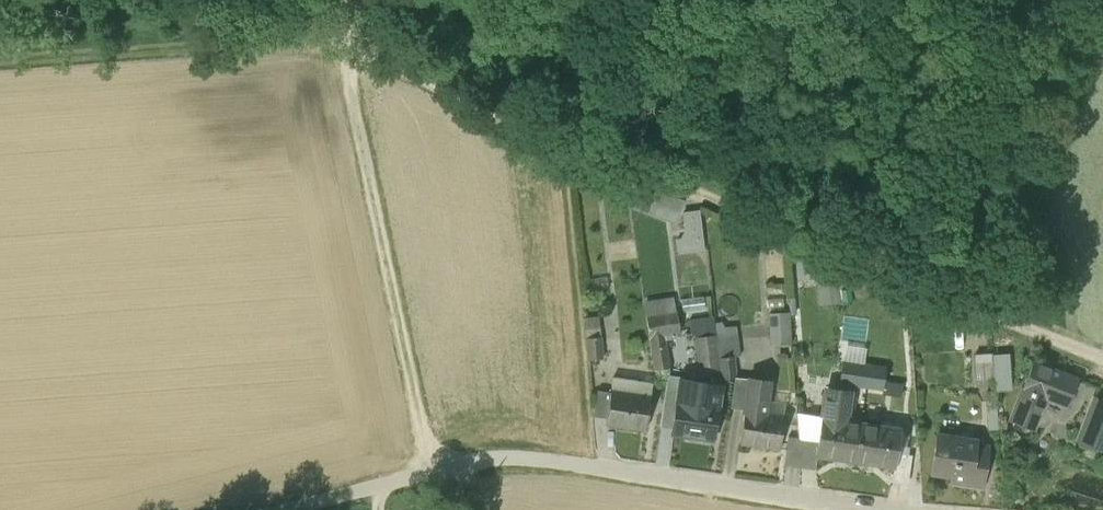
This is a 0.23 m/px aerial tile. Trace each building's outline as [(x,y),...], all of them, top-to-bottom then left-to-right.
[(650,214),(674,224),(684,200),(660,190),(650,214)] [(682,213),(684,231),(699,230),(697,211),(682,213)] [(798,266),(800,287),(821,286),(820,265),(798,266)] [(835,289),(838,309),(852,308),(850,288),(835,289)] [(651,349),(652,349),(666,346),(679,344),(672,303),(657,305),(660,322),(647,324),(651,349)] [(772,323),(774,346),(792,345),(791,322),(772,323)] [(587,325),(590,364),(603,363),(600,323),(587,325)] [(698,339),(701,365),(719,363),(716,337),(698,339)] [(670,368),(666,346),(652,349),(655,370),(670,368)] [(719,356),(722,380),(736,375),(737,374),(733,352),(719,356)] [(968,357),(970,384),(989,382),(987,356),(968,357)] [(1030,430),(1033,431),(1046,399),(1068,407),(1078,380),(1032,362),(1009,421),(1012,423),(1013,425),(1015,424),(1026,429),(1027,431),(1030,430)] [(880,395),(883,368),(839,364),(836,391),(845,392),(880,395)] [(732,403),(745,405),(750,376),(737,374),(736,375),(735,382),(732,403)] [(666,392),(679,394),(681,383),(681,380),(682,377),(668,376),(666,392)] [(750,376),(745,405),(766,408),(770,378),(750,376)] [(721,385),(681,380),(681,383),(701,386),(699,398),(705,398),(704,404),(718,406),(721,385)] [(679,394),(678,400),(704,404),(705,398),(699,398),(701,386),(681,383),(679,394)] [(604,419),(642,425),(647,392),(609,386),(608,391),(604,416),(604,419)] [(592,414),(604,416),(608,391),(595,389),(592,414)] [(820,389),(817,416),(843,419),(845,392),(836,391),(820,389)] [(660,427),(674,429),(678,400),(679,394),(666,392),(660,427)] [(1102,453),(1102,400),(1094,397),(1076,442),(1102,453)] [(718,406),(704,404),(678,400),(674,429),(673,434),(713,440),(718,406)] [(782,411),(766,408),(745,405),(741,438),(778,444),(782,411)] [(813,457),(854,461),(859,420),(843,419),(817,416),(815,437),(813,457)] [(898,425),(859,420),(854,461),(894,465),(895,457),(898,425)] [(784,461),(800,463),(798,435),(787,434),(784,461)] [(950,481),(984,483),(987,442),(973,441),(973,436),(935,434),(932,471),(950,473),(950,481)] [(815,437),(798,435),(800,463),(812,464),(813,457),(815,437)] [(892,482),(906,484),(909,458),(895,457),(894,465),(892,482)] [(1071,492),(1069,502),(1102,508),(1102,497),(1071,492)]
